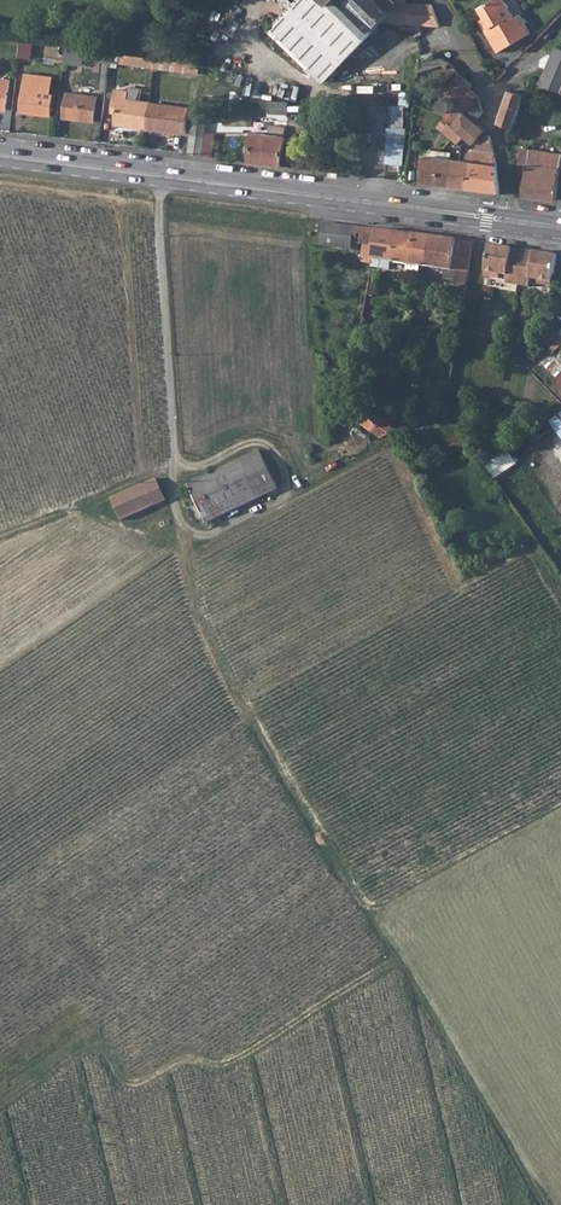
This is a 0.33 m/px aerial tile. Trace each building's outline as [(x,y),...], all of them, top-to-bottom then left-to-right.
[(396,22),(440,26),(433,5),(416,3),(402,2),(403,0),(398,0),(398,2),(395,2),(393,0),(299,0),(271,29),(325,81),(389,15),(396,21),(396,22)] [(504,0),(493,0),(479,8),(484,18),(490,27),(484,30),(498,53),(530,33),(519,14),(514,18),(504,0)] [(490,27),(484,18),(479,21),(484,30),(490,27)] [(33,43),(20,41),(19,56),(31,57),(33,43)] [(558,46),(552,60),(547,71),(560,77),(560,47),(558,46)] [(85,49),(65,47),(63,63),(83,65),(84,58),(85,49)] [(93,59),(94,50),(85,49),(84,58),(93,59)] [(109,62),(110,52),(94,50),(93,59),(104,61),(109,62)] [(133,55),(110,52),(109,62),(118,63),(132,65),(133,55)] [(424,54),(423,55),(425,61),(435,58),(434,52),(432,52),(424,54)] [(133,55),(132,65),(154,68),(155,58),(133,55)] [(441,66),(446,68),(456,79),(461,73),(451,62),(442,57),(441,58),(436,59),(438,67),(441,66)] [(167,70),(169,60),(155,58),(154,68),(167,70)] [(436,59),(434,60),(426,62),(420,64),(419,72),(438,67),(436,59)] [(199,74),(200,64),(185,62),(169,60),(167,70),(199,74)] [(104,61),(100,91),(105,91),(108,66),(109,62),(104,61)] [(547,71),(541,86),(559,92),(560,88),(560,77),(547,71)] [(26,73),(22,109),(36,111),(35,114),(51,116),(54,94),(50,93),(53,77),(26,73)] [(455,101),(456,101),(456,102),(456,104),(464,111),(478,95),(470,88),(473,85),(472,84),(461,73),(456,79),(442,94),(445,97),(446,96),(447,96),(448,96),(449,96),(450,96),(451,97),(452,97),(453,98),(454,99),(455,100),(455,101)] [(0,83),(0,109),(6,110),(10,80),(1,79),(0,83)] [(146,129),(150,102),(150,101),(139,100),(128,98),(129,91),(116,89),(113,107),(118,108),(117,112),(116,125),(146,129)] [(166,104),(150,102),(146,129),(186,133),(189,107),(190,101),(191,92),(168,89),(166,104)] [(498,121),(514,127),(525,95),(509,90),(498,121)] [(139,100),(140,92),(129,91),(128,98),(139,100)] [(403,105),(392,104),(388,164),(406,165),(411,91),(404,91),(403,105)] [(94,121),(97,96),(68,92),(64,117),(94,121)] [(464,111),(456,104),(456,102),(456,101),(455,101),(455,100),(454,99),(453,98),(452,97),(451,97),(450,96),(449,96),(448,96),(447,96),(446,96),(445,97),(443,97),(443,98),(442,99),(441,100),(441,101),(440,102),(440,104),(440,105),(440,106),(440,107),(441,108),(442,109),(443,110),(443,111),(444,111),(446,112),(445,116),(454,123),(452,125),(449,123),(442,130),(453,139),(458,144),(462,140),(465,137),(474,144),(485,130),(476,121),(484,112),(478,95),(464,111)] [(269,113),(288,113),(288,101),(270,100),(269,113)] [(206,118),(193,118),(191,135),(198,136),(198,132),(205,132),(205,126),(206,122),(206,118)] [(286,131),(286,126),(278,125),(276,135),(285,136),(286,131)] [(214,127),(205,126),(205,132),(202,155),(211,156),(214,127)] [(198,136),(191,135),(189,154),(202,155),(205,132),(198,132),(198,136)] [(285,136),(276,135),(254,132),(250,161),(281,165),(285,136)] [(458,173),(452,172),(450,187),(482,191),(500,193),(497,166),(494,152),(490,135),(486,136),(476,147),(474,148),(472,148),(472,152),(469,152),(467,153),(466,161),(460,161),(458,173)] [(556,200),(560,169),(560,154),(521,149),(519,164),(527,165),(523,196),(546,199),(556,200)] [(452,153),(443,151),(442,158),(451,159),(452,153)] [(427,156),(426,156),(422,183),(425,184),(437,185),(450,187),(452,172),(458,173),(460,161),(451,159),(442,158),(427,156)] [(324,223),(321,246),(339,248),(342,225),(324,223)] [(342,225),(339,248),(351,250),(352,244),(363,246),(365,228),(342,225)] [(363,246),(362,252),(361,261),(363,264),(371,265),(372,259),(393,262),(410,264),(414,235),(365,228),(363,246)] [(414,235),(410,264),(419,266),(421,266),(444,269),(442,279),(466,283),(473,243),(414,235)] [(506,247),(489,245),(484,277),(498,279),(499,274),(507,275),(506,284),(529,287),(531,279),(539,280),(538,285),(552,287),(556,255),(549,254),(540,252),(506,247)] [(371,265),(370,270),(378,271),(379,265),(390,267),(392,265),(393,262),(372,259),(371,265)] [(553,381),(560,390),(560,374),(553,381)] [(370,410),(360,424),(381,438),(392,433),(398,430),(393,426),(370,410)] [(551,419),(560,434),(560,412),(551,419)] [(276,486),(258,448),(187,483),(206,521),(276,486)] [(488,465),(496,478),(511,469),(503,456),(488,465)] [(142,484),(110,498),(121,520),(165,500),(154,478),(142,484)]
